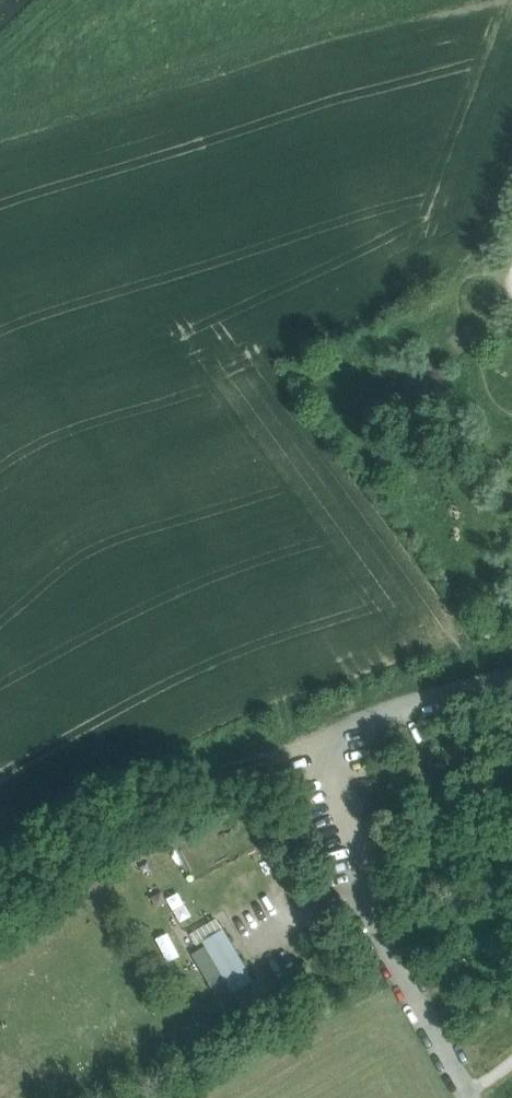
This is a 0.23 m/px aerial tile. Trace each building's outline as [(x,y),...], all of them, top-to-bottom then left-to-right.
[(216,920),(191,935),(199,947),(204,942),(223,931),(216,920)] [(252,980),(223,931),(204,942),(207,947),(194,955),(210,983),(220,999),(252,980)] [(261,1017),(250,998),(240,1003),(251,1022),(261,1017)]
